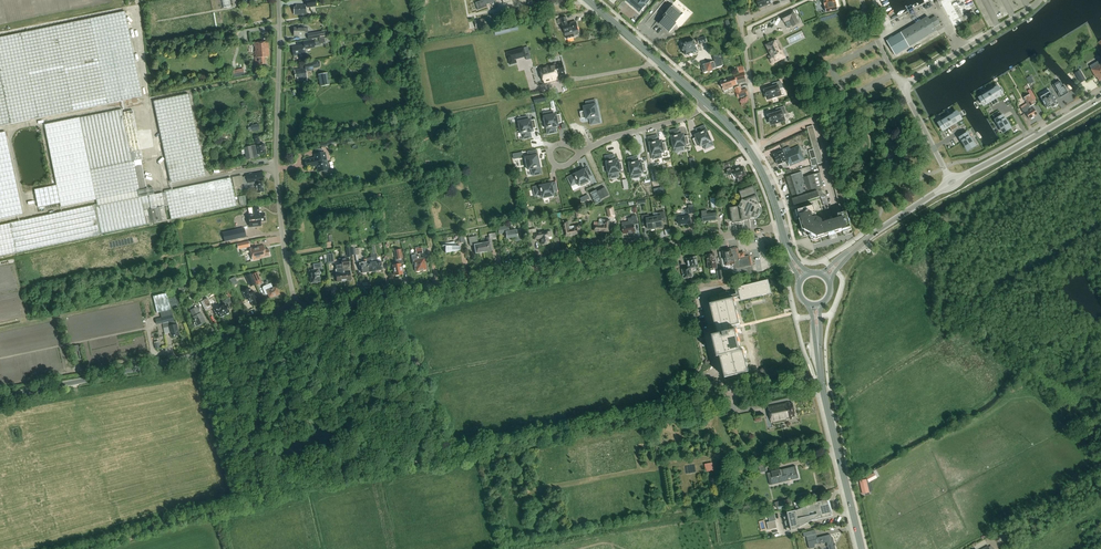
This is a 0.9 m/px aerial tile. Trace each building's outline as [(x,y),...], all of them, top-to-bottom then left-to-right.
[(224,8),(231,7),(230,0),(222,0),(224,8)] [(305,5),(296,5),(296,7),(294,7),(294,8),(294,9),(293,10),(294,11),(294,15),(305,15),(305,8),(317,6),(316,0),(309,0),(306,0),(307,4),(305,4),(305,5)] [(483,0),(475,3),(478,10),(487,7),(486,5),(496,1),(495,0),(483,0)] [(650,0),(628,0),(627,1),(640,13),(646,5),(650,0)] [(756,0),(759,8),(771,4),(770,1),(773,0),(756,0)] [(824,1),(827,12),(838,10),(835,0),(828,0),(824,1)] [(665,18),(659,24),(669,33),(677,24),(676,23),(684,14),(674,5),(663,17),(665,18)] [(142,96),(125,11),(0,37),(0,126),(142,96)] [(793,26),(799,24),(793,11),(782,16),(785,22),(790,19),(793,26)] [(973,11),(965,15),(967,19),(975,15),(973,11)] [(934,27),(941,23),(936,16),(930,20),(928,16),(901,32),(887,41),(895,55),(936,31),(934,27)] [(566,17),(558,20),(559,24),(563,23),(567,39),(574,37),(573,32),(577,31),(579,31),(576,22),(568,24),(566,17)] [(485,20),(484,18),(474,20),(476,29),(493,25),(491,18),(485,20)] [(305,37),(305,33),(307,33),(308,28),(305,28),(305,27),(301,27),(301,28),(294,28),(294,36),(299,36),(305,37)] [(308,34),(308,40),(325,37),(324,32),(308,34)] [(790,38),(792,41),(803,37),(801,33),(790,38)] [(303,42),(304,44),(292,47),(294,57),(306,54),(305,49),(315,47),(313,40),(303,42)] [(686,56),(698,52),(694,40),(682,44),(686,56)] [(781,52),(781,51),(782,51),(777,40),(766,45),(771,56),(769,57),(772,64),(780,60),(779,58),(782,56),(780,52),(781,52)] [(254,43),(256,60),(256,65),(266,64),(265,57),(269,57),(268,42),(254,43)] [(510,65),(518,63),(517,59),(526,57),(524,48),(507,53),(509,62),(510,65)] [(716,67),(722,65),(721,61),(724,60),(722,55),(714,56),(716,65),(715,65),(714,62),(702,66),(704,73),(709,71),(709,72),(714,71),(713,70),(717,69),(716,67)] [(307,78),(305,71),(313,69),(313,68),(317,67),(319,66),(319,65),(319,64),(319,62),(318,62),(304,64),(305,68),(294,70),(295,78),(297,78),(297,80),(307,78)] [(561,62),(540,67),(544,82),(544,84),(559,80),(558,76),(561,75),(566,74),(563,63),(561,64),(561,62)] [(1100,81),(1100,80),(1100,73),(1096,64),(1090,67),(1092,69),(1091,69),(1096,77),(1097,76),(1100,81)] [(243,69),(233,71),(234,78),(245,76),(243,69)] [(1080,70),(1075,73),(1080,82),(1085,79),(1084,78),(1080,70)] [(321,86),(329,85),(327,73),(319,75),(321,86)] [(738,85),(745,82),(744,75),(735,77),(720,82),(723,91),(724,93),(728,91),(727,89),(733,87),(738,85)] [(1069,93),(1062,80),(1053,85),(1060,98),(1069,93)] [(772,84),(774,88),(765,90),(768,99),(781,95),(779,89),(783,88),(781,81),(772,84)] [(741,87),(735,89),(736,93),(738,98),(748,95),(746,89),(742,91),(741,87)] [(996,104),(999,102),(996,98),(1002,94),(998,87),(993,89),(992,87),(987,90),(996,104)] [(993,106),(996,104),(987,90),(982,93),(984,95),(979,98),(984,106),(990,102),(993,106)] [(1053,94),(1052,94),(1051,92),(1041,98),(1043,100),(1042,100),(1047,109),(1053,105),(1054,107),(1056,107),(1057,106),(1058,105),(1059,104),(1053,94)] [(171,183),(206,175),(189,94),(154,101),(171,183)] [(1021,108),(1025,114),(1026,113),(1030,119),(1038,114),(1032,105),(1035,103),(1030,95),(1024,98),(1028,104),(1021,108)] [(579,111),(578,111),(580,118),(585,117),(587,124),(594,122),(591,109),(592,109),(592,105),(590,105),(590,102),(582,103),(583,107),(580,107),(580,108),(578,109),(579,111)] [(567,106),(570,115),(576,113),(573,104),(567,106)] [(776,109),(777,113),(769,116),(772,124),(784,120),(783,115),(787,113),(784,106),(776,109)] [(168,205),(155,208),(152,195),(154,194),(153,187),(147,189),(141,160),(143,159),(133,110),(122,112),(122,109),(45,125),(57,185),(34,190),(38,208),(60,203),(61,207),(96,199),(97,205),(96,205),(0,225),(0,256),(147,224),(145,214),(148,214),(151,224),(168,220),(166,211),(169,210),(168,205)] [(553,111),(543,113),(548,135),(558,133),(556,124),(562,123),(560,114),(559,115),(554,116),(553,111)] [(951,112),(946,115),(955,129),(958,128),(955,123),(961,119),(957,112),(952,114),(951,112)] [(999,112),(993,116),(1003,133),(1011,128),(1003,115),(1002,116),(1000,112),(999,112)] [(943,120),(938,123),(943,131),(949,127),(952,131),(955,129),(946,115),(941,118),(943,120)] [(528,116),(518,118),(522,140),(532,138),(531,129),(537,128),(535,119),(529,121),(528,116)] [(698,137),(693,140),(696,148),(702,145),(704,150),(713,146),(705,125),(695,129),(698,137)] [(676,131),(670,132),(674,153),(685,151),(684,148),(684,146),(689,145),(690,145),(689,143),(688,136),(682,137),(680,130),(676,131)] [(23,214),(5,131),(0,133),(0,219),(23,214)] [(963,132),(959,135),(961,137),(960,138),(968,150),(975,146),(968,133),(966,134),(964,131),(963,132)] [(658,136),(648,139),(652,159),(662,157),(661,152),(667,151),(666,142),(659,144),(658,136)] [(335,143),(334,139),(320,142),(322,148),(328,147),(327,145),(335,143)] [(258,155),(266,153),(264,143),(251,146),(244,148),(247,160),(254,159),(253,158),(258,157),(258,155)] [(783,150),(783,151),(774,155),(778,165),(787,161),(789,166),(805,160),(799,146),(791,149),(790,147),(783,150)] [(529,158),(525,159),(527,170),(531,169),(533,176),(542,174),(537,150),(528,152),(529,158)] [(327,173),(328,171),(325,153),(315,155),(316,158),(306,160),(307,167),(315,166),(317,167),(318,171),(323,170),(324,172),(325,173),(327,173)] [(614,155),(604,158),(608,178),(618,176),(618,171),(624,170),(622,161),(616,163),(614,155)] [(638,157),(628,159),(628,163),(631,174),(632,179),(642,177),(642,176),(641,174),(641,173),(647,171),(645,162),(639,164),(638,161),(638,157)] [(587,167),(568,175),(572,184),(578,182),(581,187),(589,184),(590,183),(588,177),(591,176),(587,167)] [(732,168),(726,170),(728,175),(732,174),(734,180),(736,179),(737,179),(738,183),(743,181),(741,177),(746,175),(743,167),(734,171),(732,168)] [(243,177),(244,184),(245,187),(255,185),(257,194),(264,193),(262,184),(261,184),(261,181),(263,180),(262,172),(246,175),(246,177),(243,177)] [(820,197),(818,191),(822,190),(821,187),(823,187),(820,173),(808,176),(803,178),(802,172),(786,177),(793,198),(792,199),(794,205),(820,197)] [(171,219),(237,206),(231,178),(166,191),(171,219)] [(554,180),(534,184),(536,194),(543,193),(544,199),(554,197),(553,191),(556,190),(554,180)] [(755,218),(760,208),(752,187),(739,192),(742,200),(738,206),(730,208),(733,222),(755,218)] [(597,190),(590,193),(596,204),(602,201),(601,200),(609,196),(605,188),(597,192),(597,190)] [(165,192),(154,194),(152,195),(155,208),(168,205),(165,192)] [(715,200),(716,209),(723,208),(722,199),(715,200)] [(814,205),(796,210),(798,219),(799,219),(804,235),(809,233),(811,238),(835,231),(835,232),(852,227),(847,211),(838,214),(839,218),(823,222),(822,219),(816,216),(813,217),(813,215),(817,214),(814,205)] [(260,222),(265,221),(264,213),(262,213),(262,211),(259,212),(259,207),(248,208),(250,227),(261,226),(260,222)] [(685,209),(686,214),(683,215),(678,215),(679,220),(678,221),(678,223),(679,223),(680,225),(691,223),(690,214),(689,213),(694,212),(693,207),(685,209)] [(717,220),(716,213),(711,214),(711,212),(707,213),(707,211),(702,212),(703,222),(717,220)] [(654,217),(656,228),(660,228),(660,229),(660,228),(664,228),(664,227),(663,218),(667,218),(666,212),(659,213),(659,216),(654,217)] [(637,215),(633,216),(632,216),(632,218),(628,218),(629,221),(622,223),(623,226),(622,226),(624,234),(635,232),(634,224),(638,224),(637,215)] [(655,228),(656,228),(654,217),(650,218),(649,215),(642,216),(643,222),(647,221),(649,230),(651,229),(652,230),(655,229),(655,230),(656,229),(655,228)] [(611,226),(609,226),(607,226),(608,220),(608,219),(603,219),(603,220),(602,225),(595,225),(595,231),(595,233),(600,233),(600,235),(604,235),(604,233),(610,233),(610,230),(611,230),(611,226)] [(566,236),(581,233),(579,225),(570,227),(569,221),(563,222),(565,231),(566,236)] [(516,241),(521,240),(519,230),(516,231),(516,230),(509,232),(508,226),(498,228),(499,234),(506,233),(507,239),(515,237),(516,241)] [(536,229),(532,229),(529,230),(530,237),(533,236),(534,240),(541,239),(542,244),(549,243),(548,237),(552,236),(551,231),(547,232),(547,233),(543,234),(543,232),(536,233),(536,229)] [(240,238),(238,230),(227,233),(229,240),(240,238)] [(488,243),(482,244),(484,252),(487,252),(487,251),(491,251),(489,241),(490,241),(493,240),(492,233),(489,234),(489,237),(487,238),(488,243)] [(482,244),(478,244),(477,236),(468,238),(470,245),(473,244),(474,244),(476,254),(480,253),(484,252),(482,244)] [(460,250),(460,246),(454,246),(455,241),(443,244),(443,246),(446,246),(445,251),(445,253),(460,250)] [(351,245),(352,248),(350,248),(352,255),(355,255),(356,256),(360,255),(359,248),(355,249),(354,245),(351,245)] [(250,249),(253,260),(255,260),(261,259),(261,258),(270,256),(269,249),(265,250),(264,248),(264,246),(250,249)] [(723,270),(724,278),(725,278),(725,279),(733,278),(731,269),(735,268),(735,269),(752,266),(752,265),(753,265),(751,257),(750,257),(750,256),(745,257),(744,252),(738,254),(737,248),(736,249),(736,248),(727,249),(727,250),(723,251),(723,252),(719,252),(723,270)] [(403,274),(401,264),(400,261),(403,260),(401,249),(396,250),(397,259),(396,259),(397,265),(393,265),(395,276),(396,276),(399,275),(403,274)] [(381,262),(377,262),(376,253),(373,254),(376,271),(382,270),(381,262)] [(369,272),(376,271),(373,254),(370,254),(371,258),(366,259),(367,262),(367,264),(369,272)] [(716,264),(717,263),(716,259),(715,259),(714,254),(711,255),(710,254),(708,254),(707,255),(706,255),(708,261),(707,262),(707,264),(708,265),(709,265),(710,269),(717,268),(716,264)] [(418,256),(412,257),(413,264),(415,263),(417,271),(418,271),(419,271),(420,270),(426,269),(424,258),(421,259),(421,257),(420,257),(420,256),(419,256),(418,256)] [(692,258),(687,259),(689,268),(683,270),(684,278),(692,277),(691,269),(698,267),(699,266),(698,264),(697,263),(696,258),(695,257),(693,258),(692,258)] [(349,271),(348,266),(350,266),(350,265),(350,262),(349,262),(349,258),(342,259),(342,265),(344,281),(351,280),(350,276),(351,275),(351,273),(350,272),(350,271),(349,271)] [(364,259),(364,261),(360,261),(361,265),(362,273),(369,272),(367,264),(367,262),(366,259),(364,259)] [(320,274),(320,270),(322,270),(321,263),(313,264),(314,270),(310,270),(310,276),(310,277),(310,278),(311,278),(311,283),(320,281),(319,274),(320,274)] [(342,265),(336,265),(337,272),(336,273),(335,274),(335,276),(336,277),(337,282),(344,281),(342,265)] [(252,274),(257,285),(262,282),(258,272),(252,274)] [(251,273),(245,276),(250,287),(256,284),(251,273)] [(725,296),(722,296),(719,297),(720,300),(718,300),(716,301),(713,301),(710,302),(717,334),(712,335),(718,357),(720,356),(725,377),(724,378),(725,384),(737,381),(735,375),(749,372),(743,350),(741,351),(736,330),(735,330),(734,325),(740,324),(735,302),(771,293),(768,280),(735,288),(736,293),(728,295),(725,296)] [(276,287),(273,289),(271,284),(263,287),(263,288),(265,294),(267,295),(269,294),(270,298),(279,294),(276,287)] [(253,306),(259,303),(257,299),(258,299),(254,292),(252,293),(250,288),(242,292),(246,300),(249,298),(250,302),(251,302),(253,306)] [(157,313),(171,310),(167,293),(153,297),(157,313)] [(218,309),(215,304),(211,296),(201,302),(206,312),(213,308),(217,315),(219,314),(221,318),(225,315),(220,305),(220,306),(221,308),(218,309)] [(226,300),(226,301),(223,302),(223,304),(220,305),(225,315),(230,313),(228,309),(230,308),(229,305),(232,303),(229,299),(226,300)] [(188,307),(190,311),(194,317),(193,317),(196,322),(194,323),(196,327),(205,322),(201,313),(200,314),(194,303),(188,307)] [(164,329),(168,327),(169,330),(170,330),(171,337),(180,335),(177,324),(175,325),(172,315),(172,316),(171,310),(160,312),(163,324),(164,329)] [(686,402),(697,400),(694,389),(683,391),(686,402)] [(772,424),(787,420),(787,419),(789,418),(790,420),(792,419),(792,417),(796,417),(793,404),(789,404),(789,403),(768,407),(772,424)] [(770,485),(799,478),(796,467),(795,467),(796,467),(781,471),(780,469),(771,472),(771,473),(768,474),(768,473),(767,473),(770,485)] [(868,480),(866,480),(860,481),(863,494),(869,493),(867,483),(869,482),(877,478),(874,473),(867,478),(868,480)] [(775,503),(776,507),(785,505),(792,503),(790,498),(775,502),(775,503)] [(799,510),(797,502),(794,503),(796,510),(787,512),(789,516),(784,517),(787,530),(799,527),(800,528),(811,521),(815,520),(815,521),(814,515),(817,515),(817,516),(830,513),(830,514),(831,514),(827,499),(827,500),(814,503),(799,510)] [(776,520),(774,512),(768,513),(769,522),(776,520)] [(777,528),(776,520),(774,521),(769,522),(767,522),(768,530),(777,528)] [(815,544),(822,543),(823,543),(827,542),(828,548),(836,548),(833,538),(832,538),(831,535),(830,535),(817,538),(815,530),(803,533),(804,537),(806,537),(809,548),(814,547),(815,546),(815,544)]
